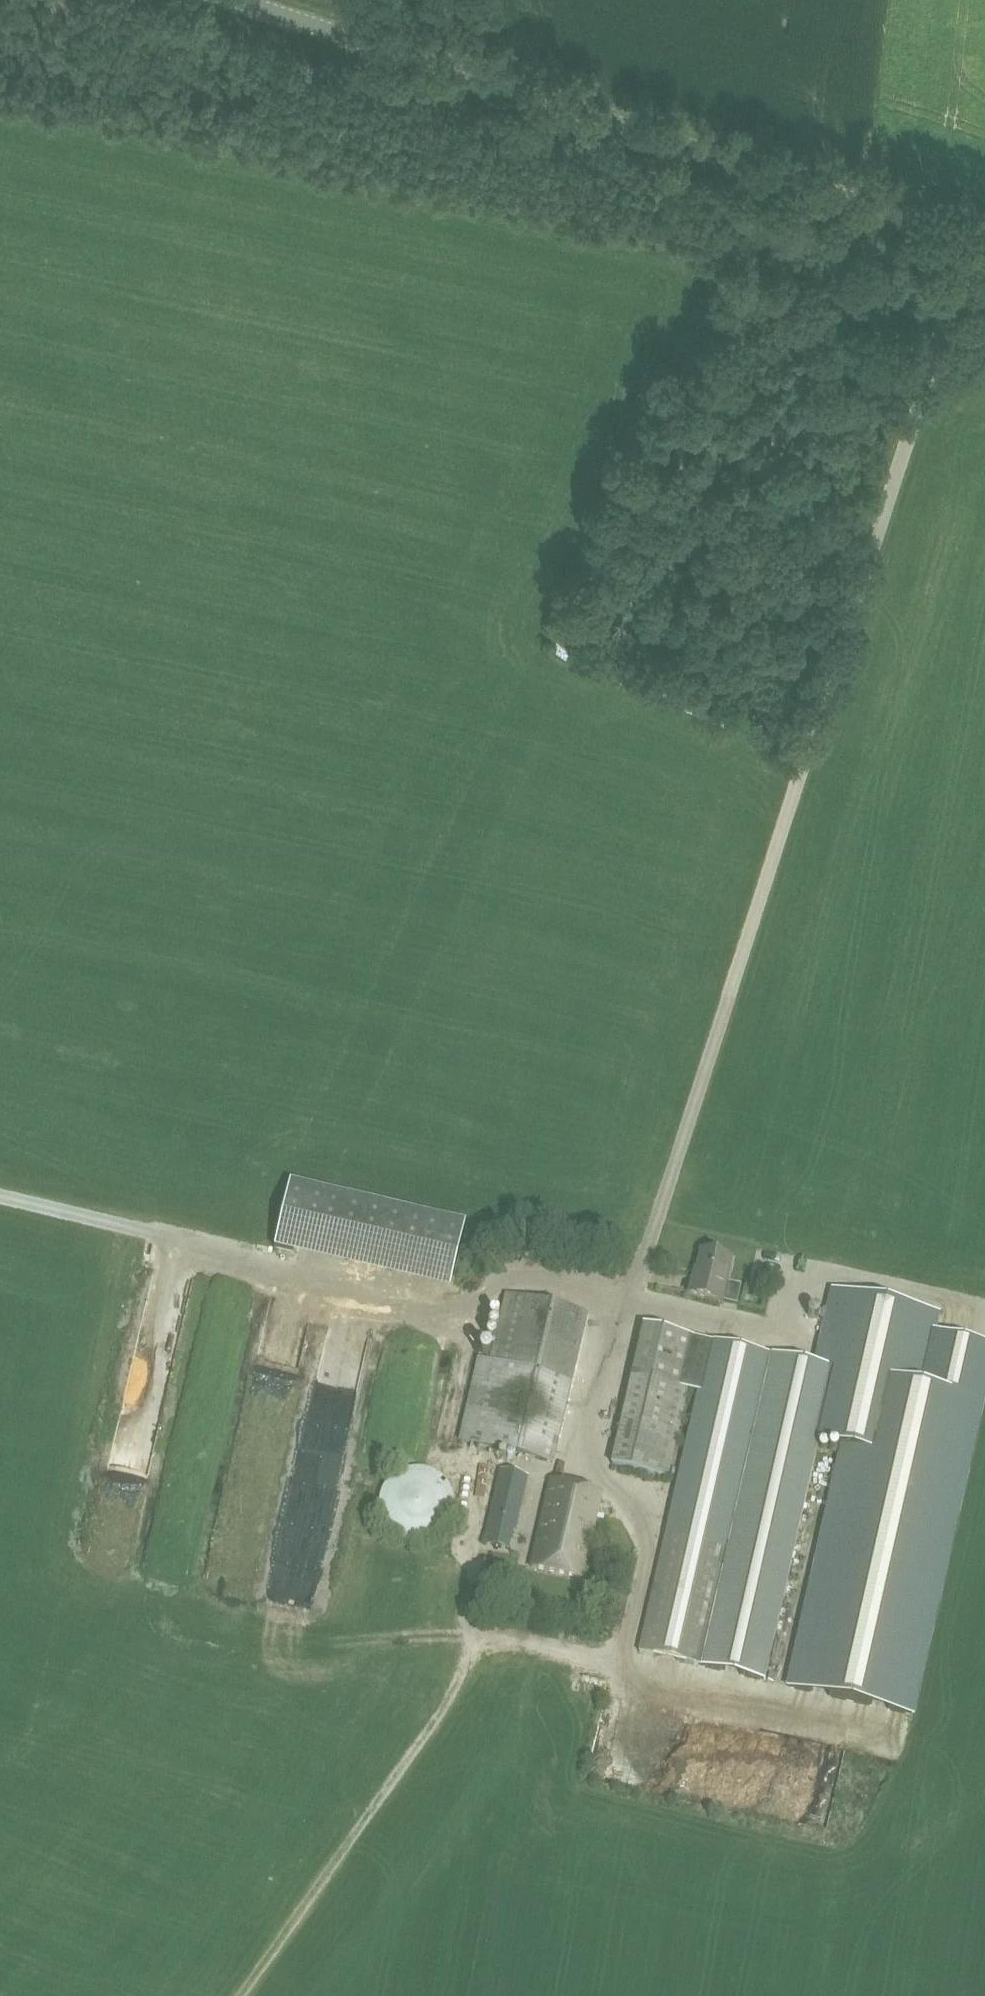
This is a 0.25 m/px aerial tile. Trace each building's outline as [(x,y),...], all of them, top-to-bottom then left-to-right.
[(344,1260),(451,1278),(461,1219),(460,1216),(410,1208),(408,1208),(372,1202),(369,1218),(367,1201),(351,1203),(347,1228),(345,1216),(349,1193),(316,1187),(326,1186),(304,1182),(289,1184),(281,1231),(283,1244),(285,1244),(300,1246),(338,1241),(347,1243),(344,1260)] [(692,1275),(687,1294),(721,1303),(733,1259),(702,1251),(696,1276),(692,1275)] [(461,1440),(553,1461),(587,1314),(505,1295),(490,1363),(479,1361),(461,1440)] [(815,1430),(842,1436),(786,1686),(906,1713),(984,1362),(984,1345),(929,1332),(930,1326),(909,1309),(872,1301),(846,1307),(826,1303),(812,1364),(829,1368),(815,1430)] [(666,1478),(688,1387),(698,1389),(709,1341),(693,1337),(642,1325),(610,1464),(666,1478)] [(815,1430),(829,1368),(812,1364),(709,1341),(698,1389),(639,1652),(759,1680),(815,1430)] [(445,1482),(442,1478),(439,1475),(435,1473),(431,1471),(426,1469),(422,1468),(417,1468),(412,1468),(408,1469),(403,1470),(399,1472),(395,1474),(391,1477),(388,1480),(385,1484),(382,1488),(381,1492),(379,1496),(378,1501),(378,1506),(378,1510),(379,1515),(381,1519),(383,1524),(385,1528),(388,1531),(391,1534),(395,1537),(399,1539),(403,1541),(408,1543),(412,1543),(417,1543),(422,1543),(426,1542),(431,1540),(435,1538),(439,1536),(442,1533),(445,1529),(448,1525),(450,1521),(452,1517),(453,1513),(454,1508),(454,1503),(453,1499),(452,1494),(450,1490),(448,1486),(445,1482)] [(499,1470),(487,1524),(514,1530),(527,1476),(499,1470)] [(581,1579),(600,1493),(549,1481),(529,1567),(581,1579)]
